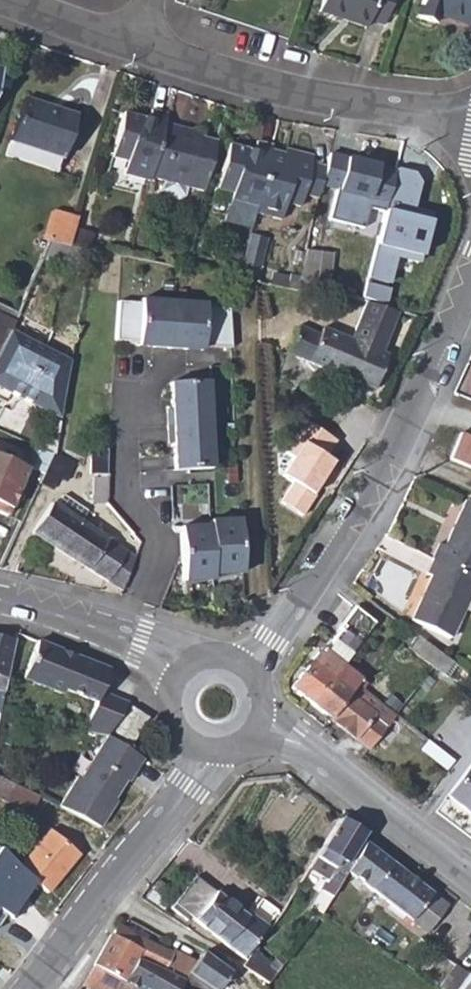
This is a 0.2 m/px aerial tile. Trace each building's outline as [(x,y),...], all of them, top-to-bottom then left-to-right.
[(382,25),(391,0),(322,0),(318,11),(366,27),(368,21),(382,25)] [(470,26),(470,0),(422,0),(416,17),(435,23),(438,15),(470,26)] [(10,142),(63,159),(76,115),(23,99),(10,142)] [(146,183),(147,179),(161,126),(164,115),(146,110),(144,120),(118,114),(106,160),(122,164),(119,176),(146,183)] [(147,179),(161,183),(183,188),(201,193),(212,144),(197,140),(190,138),(190,133),(161,126),(147,179)] [(282,155),(268,152),(269,149),(253,144),(251,153),(225,147),(212,196),(226,199),(223,211),(276,224),(282,206),(297,210),(301,196),(316,200),(324,170),(308,166),(310,159),(293,154),(292,158),(282,155)] [(335,204),(400,221),(411,179),(346,162),(335,204)] [(163,200),(174,203),(180,199),(183,188),(161,183),(159,192),(163,200)] [(51,242),(69,246),(78,217),(59,211),(48,241),(51,242)] [(69,246),(51,242),(45,256),(88,265),(90,250),(69,246)] [(316,263),(318,255),(304,250),(297,277),(297,280),(322,288),(327,266),(316,263)] [(316,263),(327,266),(329,257),(318,255),(316,263)] [(286,274),(284,286),(295,288),(297,280),(297,277),(286,274)] [(204,303),(139,299),(139,303),(115,301),(112,339),(137,341),(152,342),(152,347),(186,348),(187,344),(202,345),(229,347),(227,308),(204,307),(204,303)] [(380,352),(399,311),(367,301),(351,341),(321,328),(318,335),(299,327),(288,354),(308,362),(306,363),(373,390),(387,355),(380,352)] [(9,331),(14,322),(0,314),(0,349),(9,331)] [(59,418),(70,362),(9,331),(0,349),(0,388),(59,418)] [(458,390),(470,395),(470,360),(458,390)] [(207,380),(169,382),(170,409),(165,409),(166,426),(208,423),(207,380)] [(172,442),(174,469),(212,466),(208,423),(166,426),(168,443),(172,442)] [(465,434),(454,459),(470,467),(470,436),(465,434)] [(91,449),(89,474),(104,475),(106,449),(91,449)] [(66,481),(75,463),(52,453),(39,484),(51,490),(57,478),(66,481)] [(5,518),(25,470),(0,459),(0,516),(5,518)] [(92,503),(103,503),(103,499),(104,479),(93,478),(92,503)] [(55,507),(79,523),(85,512),(61,497),(55,507)] [(465,501),(447,540),(444,546),(437,545),(432,557),(470,575),(470,504),(465,501)] [(31,533),(122,590),(134,558),(79,523),(55,507),(51,504),(31,533)] [(240,515),(209,518),(209,523),(213,572),(244,570),(241,527),(240,515)] [(213,572),(209,523),(180,526),(184,580),(214,577),(213,572)] [(470,588),(470,575),(432,557),(425,571),(431,575),(411,619),(448,638),(462,607),(470,588)] [(462,607),(470,612),(470,588),(462,607)] [(288,687),(303,698),(324,675),(330,677),(340,664),(345,658),(374,623),(352,606),(336,629),(338,632),(324,651),(318,647),(288,687)] [(441,675),(451,662),(415,636),(406,649),(441,675)] [(4,676),(11,643),(0,640),(0,675),(4,676)] [(89,707),(77,733),(105,739),(122,711),(93,698),(103,675),(33,644),(16,681),(54,698),(57,693),(89,707)] [(340,664),(358,678),(363,672),(345,658),(340,664)] [(358,678),(340,664),(330,677),(324,675),(303,698),(328,718),(354,683),(358,678)] [(468,675),(458,688),(470,698),(470,677),(468,675)] [(366,748),(393,714),(354,683),(328,718),(366,748)] [(71,779),(51,806),(92,827),(103,812),(100,811),(123,782),(125,783),(141,762),(105,739),(75,780),(71,779)] [(419,750),(444,770),(451,760),(426,741),(419,750)] [(470,817),(470,763),(469,765),(445,797),(470,817)] [(37,796),(0,777),(0,800),(27,813),(37,796)] [(363,838),(339,823),(301,883),(303,884),(320,895),(311,910),(320,916),(346,877),(360,852),(357,849),(363,838)] [(17,866),(37,883),(47,892),(79,856),(51,830),(17,866)] [(447,909),(363,846),(360,852),(346,877),(427,935),(447,909)] [(208,933),(239,961),(240,962),(266,928),(246,914),(243,916),(192,881),(170,912),(184,924),(189,919),(208,933)] [(30,892),(39,901),(47,892),(37,883),(30,892)] [(320,895),(303,884),(295,895),(313,906),(320,895)] [(136,962),(182,983),(188,974),(196,963),(175,954),(172,958),(120,932),(115,938),(113,937),(93,967),(115,980),(122,984),(136,962)] [(242,966),(266,985),(279,969),(271,964),(254,951),(244,964),(242,966)] [(229,974),(201,957),(196,963),(188,974),(182,983),(179,988),(220,988),(229,974)] [(271,964),(279,969),(284,962),(277,957),(271,964)] [(182,983),(136,962),(122,984),(115,980),(111,988),(179,988),(182,983)] [(465,975),(452,965),(436,987),(439,988),(455,988),(465,975)] [(93,988),(111,988),(115,980),(93,967),(83,984),(93,988)] [(455,988),(470,988),(470,968),(465,975),(455,988)]
